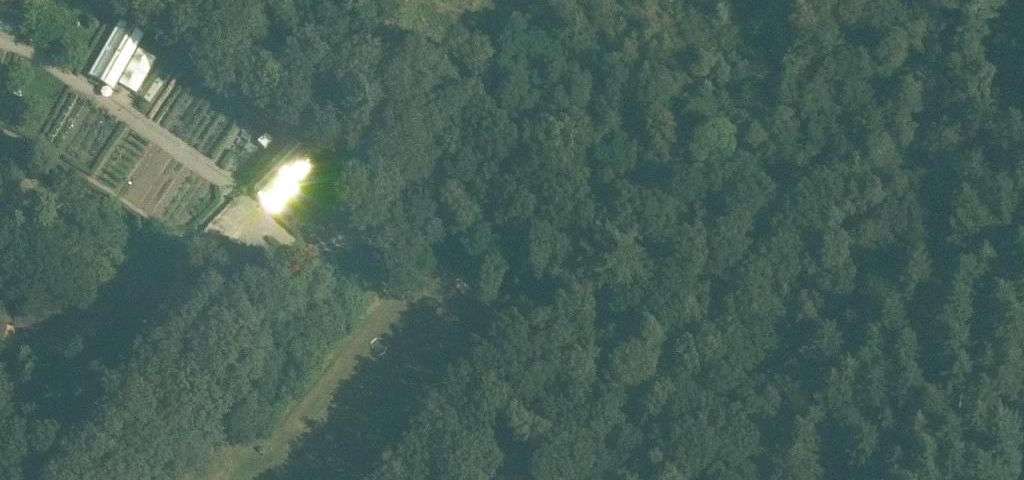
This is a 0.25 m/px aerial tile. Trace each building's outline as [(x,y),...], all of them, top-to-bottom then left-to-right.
[(115,93),(146,36),(120,23),(90,80),(115,93)] [(267,135),(258,144),(265,151),(274,142),(267,135)] [(272,166),(249,187),(249,188),(271,210),(293,189),(290,186),(293,182),(296,185),(317,163),(295,142),(272,166)] [(319,171),(310,180),(315,185),(324,176),(319,171)] [(69,308),(23,302),(0,298),(0,344),(6,345),(9,325),(64,334),(69,308)]
